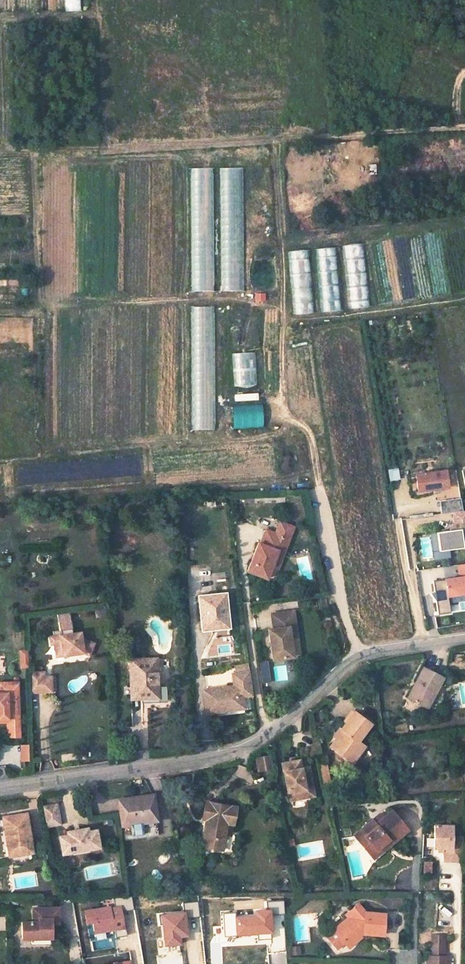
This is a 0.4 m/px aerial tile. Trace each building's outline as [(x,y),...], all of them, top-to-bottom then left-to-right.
[(65,11),(79,11),(79,0),(65,0),(65,11)] [(191,168),(191,182),(211,182),(211,168),(191,168)] [(444,470),(415,474),(417,490),(446,486),(444,470)] [(437,501),(439,513),(461,510),(459,497),(437,501)] [(453,513),(455,525),(451,526),(452,533),(448,534),(448,531),(437,533),(439,551),(464,547),(464,511),(453,513)] [(287,544),(264,535),(258,549),(256,548),(251,560),(254,561),(252,565),(250,564),(245,576),(264,584),(271,566),(275,555),(281,558),(287,544)] [(281,558),(275,555),(271,566),(277,568),(281,558)] [(461,567),(463,579),(448,581),(449,587),(442,588),(444,599),(463,596),(463,598),(464,598),(464,566),(461,567)] [(232,629),(231,598),(203,599),(205,635),(219,635),(219,630),(232,629)] [(291,616),(269,619),(271,634),(266,635),(268,648),(270,647),(271,651),(268,651),(270,664),(290,662),(288,643),(287,632),(293,631),(291,616)] [(80,636),(54,640),(55,647),(56,653),(63,652),(64,658),(84,655),(83,651),(91,654),(94,646),(83,642),(81,643),(80,636)] [(266,660),(257,661),(261,682),(269,681),(266,660)] [(158,701),(156,662),(130,663),(131,702),(158,701)] [(413,684),(405,699),(427,709),(431,698),(428,696),(436,680),(439,675),(421,666),(413,684)] [(251,671),(236,673),(237,685),(206,689),(208,711),(226,709),(226,704),(235,703),(235,707),(244,706),(243,695),(253,694),(251,671)] [(44,675),(30,676),(30,695),(45,695),(44,680),(44,675)] [(209,676),(210,684),(223,683),(222,675),(209,676)] [(52,680),(44,680),(45,695),(52,694),(52,680)] [(5,682),(6,692),(0,692),(0,719),(7,719),(7,721),(7,725),(20,725),(18,682),(5,682)] [(342,729),(331,744),(354,762),(365,747),(357,742),(371,725),(353,710),(340,727),(342,729)] [(20,725),(7,725),(7,736),(20,736),(20,725)] [(27,760),(27,743),(18,743),(19,760),(27,760)] [(263,759),(265,772),(266,772),(275,770),(272,757),(263,759)] [(285,766),(291,804),(308,800),(309,800),(308,792),(315,790),(312,774),(312,773),(311,773),(308,774),(303,770),(301,763),(285,766)] [(329,787),(325,768),(320,768),(324,788),(329,787)] [(315,790),(308,792),(309,800),(317,798),(315,790)] [(154,801),(121,807),(125,831),(158,825),(154,801)] [(56,802),(43,804),(46,823),(59,821),(56,802)] [(239,811),(207,806),(204,823),(209,823),(214,824),(212,833),(208,832),(204,850),(224,853),(230,828),(237,829),(239,811)] [(371,822),(357,839),(375,854),(390,841),(393,844),(408,829),(389,811),(377,823),(371,822)] [(34,851),(28,812),(6,815),(10,845),(21,844),(22,853),(34,851)] [(86,825),(66,829),(67,832),(59,834),(62,851),(98,844),(95,827),(87,828),(86,825)] [(438,826),(437,849),(440,849),(445,849),(448,849),(447,861),(464,862),(464,855),(464,838),(455,838),(455,827),(438,826)] [(11,855),(22,853),(21,844),(10,845),(11,855)] [(113,897),(114,904),(121,903),(121,909),(131,908),(130,895),(113,897)] [(119,904),(82,909),(83,922),(91,921),(93,932),(123,928),(119,904)] [(356,907),(346,913),(348,916),(328,929),(329,930),(338,942),(339,944),(354,935),(353,933),(358,930),(360,934),(362,936),(383,936),(383,916),(362,915),(356,907)] [(60,925),(60,909),(42,910),(42,920),(39,920),(40,923),(35,923),(22,924),(23,941),(32,940),(53,940),(53,932),(50,929),(50,926),(60,925)] [(338,942),(329,930),(322,936),(331,947),(338,942)] [(354,935),(339,944),(341,947),(360,934),(358,930),(353,933),(354,935)] [(434,938),(433,948),(442,948),(442,938),(434,938)]
